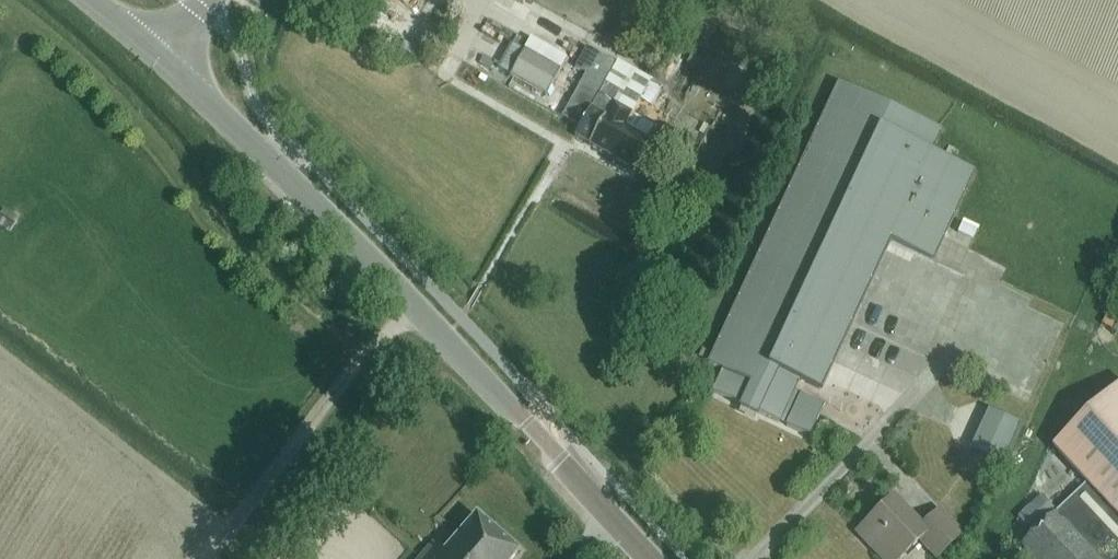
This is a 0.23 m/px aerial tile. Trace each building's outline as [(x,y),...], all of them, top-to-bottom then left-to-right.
[(545,92),(567,55),(555,48),(530,34),(523,46),(511,39),(498,64),(510,70),(509,72),(545,92)] [(555,48),(567,55),(578,62),(575,67),(586,73),(562,116),(580,127),(574,136),(589,144),(588,145),(631,169),(647,141),(646,140),(654,127),(631,114),(650,81),(616,63),(586,47),(583,53),(560,39),(555,48)] [(697,48),(687,63),(700,71),(710,56),(697,48)] [(713,392),(742,405),(740,409),(756,416),(757,412),(810,437),(824,406),(793,392),(799,380),(820,389),(889,240),(932,260),(951,218),(973,172),(930,152),(940,131),(838,84),(708,364),(723,370),(713,392)] [(1055,448),(1088,484),(1058,512),(1103,558),(1117,558),(1117,389),(1055,448)] [(989,410),(971,450),(1003,465),(1022,425),(989,410)] [(1043,496),(1019,518),(1034,534),(1058,512),(1043,496)] [(893,498),(857,531),(875,550),(874,551),(881,558),(892,558),(897,554),(900,558),(919,540),(936,558),(963,534),(940,509),(921,527),(893,498)] [(1058,512),(1034,534),(1022,546),(1034,558),(1103,558),(1058,512)] [(433,542),(418,558),(512,558),(518,552),(476,516),(444,552),(433,542)]
